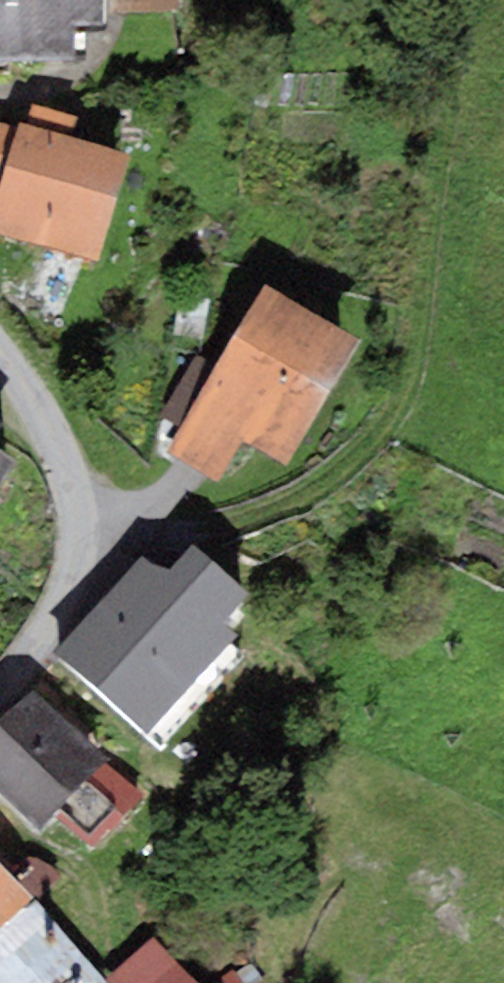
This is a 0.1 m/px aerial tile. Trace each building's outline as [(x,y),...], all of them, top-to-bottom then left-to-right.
[(104,0),(0,0),(0,62),(76,61),(76,24),(104,24),(104,14),(104,0)] [(104,14),(179,14),(179,0),(104,0),(104,14)] [(130,156),(68,136),(73,118),(33,106),(28,124),(18,121),(16,128),(0,123),(0,176),(1,176),(0,179),(0,231),(97,261),(130,156)] [(356,339),(266,287),(172,450),(217,476),(240,437),(284,463),(356,339)] [(14,459),(0,449),(0,480),(14,459)] [(148,735),(238,636),(225,625),(250,596),(192,545),(167,573),(143,552),(54,651),(148,735)] [(108,758),(33,688),(0,723),(0,792),(41,830),(108,758)] [(31,899),(0,864),(0,927),(31,899)] [(31,899),(0,927),(0,982),(109,982),(107,981),(95,967),(31,899)] [(156,937),(107,981),(109,982),(197,982),(156,937)]
